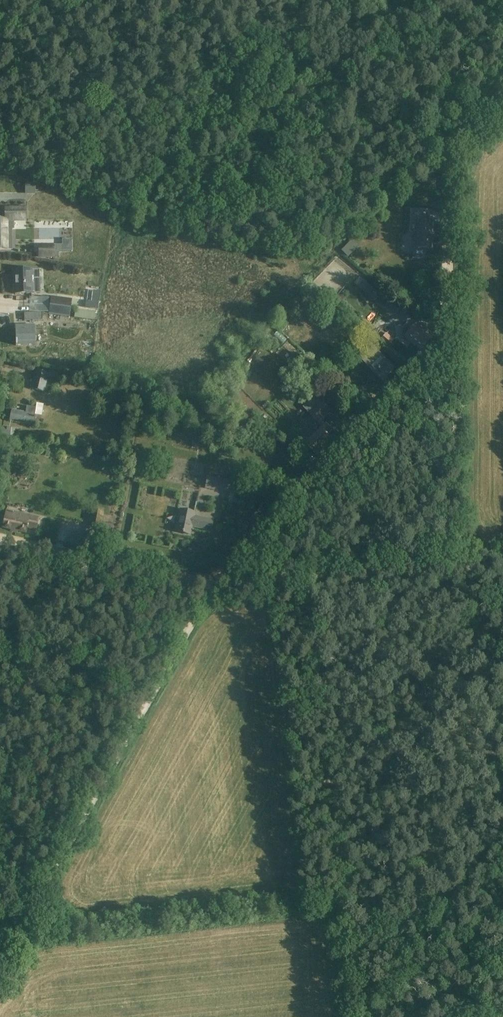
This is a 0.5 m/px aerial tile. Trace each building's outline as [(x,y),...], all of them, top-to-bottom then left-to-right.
[(11,227),(13,227),(13,219),(25,219),(25,206),(4,206),(4,218),(0,218),(0,248),(11,248),(11,247),(6,247),(6,227),(11,227)] [(433,223),(425,223),(425,211),(411,210),(410,223),(417,223),(416,249),(413,251),(413,258),(425,259),(426,249),(432,249),(433,223)] [(61,245),(71,245),(72,234),(62,233),(61,245)] [(354,234),(342,242),(349,252),(361,244),(354,234)] [(39,246),(39,257),(54,257),(54,246),(39,246)] [(71,266),(72,260),(61,258),(59,264),(71,266)] [(31,269),(24,269),(14,270),(14,272),(15,272),(16,278),(15,278),(15,294),(32,294),(31,269)] [(51,297),(50,306),(71,308),(72,300),(61,298),(51,297)] [(96,303),(72,300),(71,308),(76,309),(95,312),(96,303)] [(50,306),(49,314),(59,316),(70,317),(71,308),(50,306)] [(95,312),(76,309),(74,317),(94,320),(95,312)] [(421,349),(432,338),(430,336),(424,331),(418,326),(414,330),(408,325),(402,332),(421,349)] [(17,345),(33,345),(34,327),(16,326),(16,340),(15,340),(15,346),(17,346),(17,345)] [(378,338),(383,342),(390,348),(396,342),(384,332),(378,338)] [(360,359),(375,374),(382,381),(395,369),(373,346),(360,359)] [(32,389),(42,391),(44,391),(48,374),(36,371),(32,389)] [(25,412),(12,410),(9,421),(33,424),(34,418),(35,418),(35,416),(36,416),(36,413),(41,414),(43,403),(35,402),(35,406),(26,405),(25,412)] [(306,444),(310,448),(317,455),(332,440),(328,436),(333,431),(323,420),(332,411),(324,402),(311,415),(324,428),(306,444)] [(15,437),(15,428),(0,427),(0,436),(15,437)] [(206,488),(218,490),(219,480),(207,478),(206,488)] [(92,510),(89,522),(87,531),(100,534),(104,512),(92,510)] [(181,511),(178,522),(176,532),(190,535),(191,527),(211,531),(213,520),(194,516),(194,513),(181,511)] [(38,519),(16,514),(6,512),(3,528),(26,533),(27,527),(36,529),(38,519)] [(62,513),(61,530),(77,531),(78,514),(62,513)]
